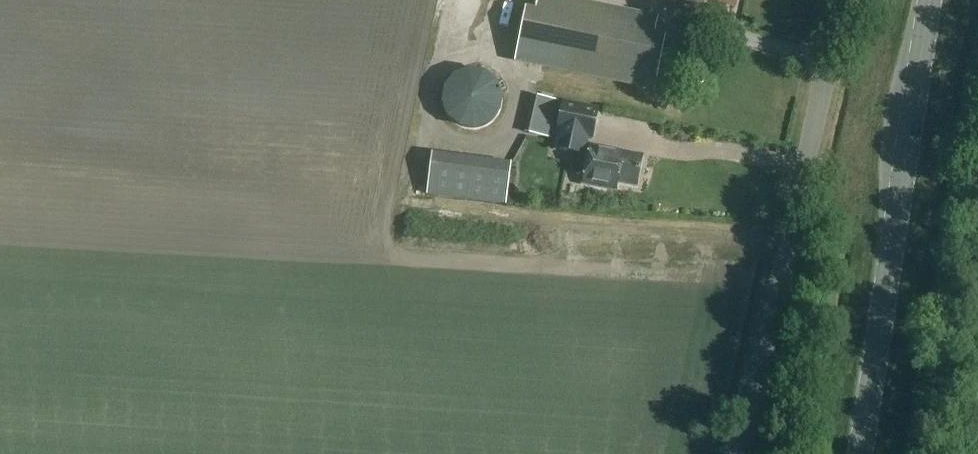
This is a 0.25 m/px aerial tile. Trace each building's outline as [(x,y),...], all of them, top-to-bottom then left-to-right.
[(569,0),(554,0),(551,15),(525,10),(516,56),(655,84),(664,38),(655,36),(659,18),(569,0)] [(704,8),(706,1),(737,8),(739,0),(664,0),(704,8)] [(450,120),(464,130),(481,130),(495,120),(502,105),(500,89),(489,76),(473,71),(456,76),(445,89),(443,105),(450,120)] [(562,101),(553,150),(586,156),(589,139),(594,140),(600,108),(562,101)] [(509,202),(515,158),(435,147),(429,192),(509,202)] [(637,188),(644,157),(592,147),(584,186),(617,192),(619,184),(637,188)]
